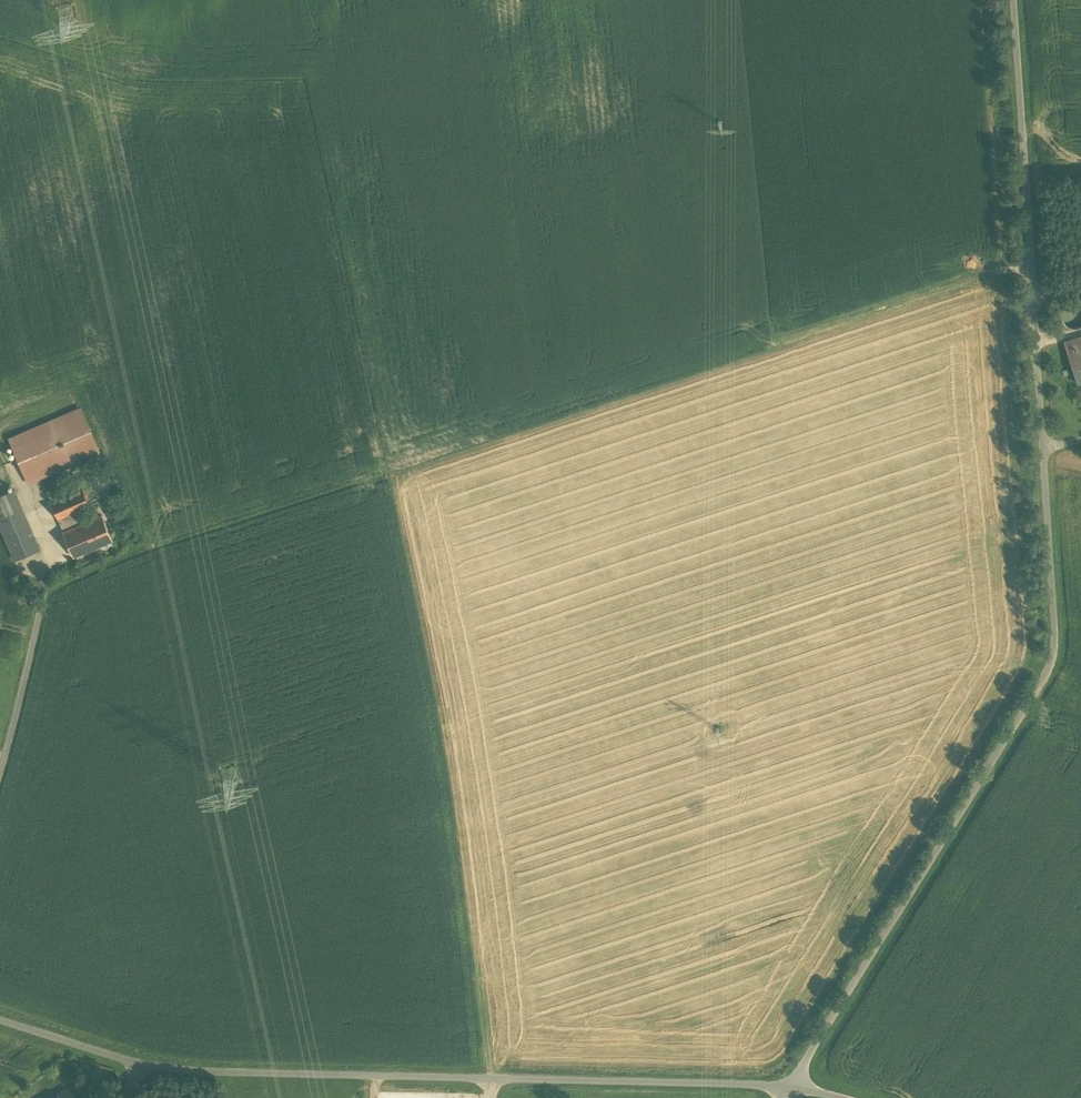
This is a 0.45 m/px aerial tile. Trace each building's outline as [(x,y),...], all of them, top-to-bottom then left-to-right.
[(1056,339),(1072,388),(1080,385),(1080,331),(1056,339)] [(76,409),(6,440),(26,485),(96,454),(76,409)] [(0,490),(0,514),(17,555),(42,545),(17,483),(0,490)] [(74,556),(93,548),(82,523),(78,513),(93,506),(85,488),(51,503),(74,556)] [(82,523),(93,548),(113,539),(102,514),(82,523)] [(52,1097),(72,1097),(67,1089),(52,1097)]
